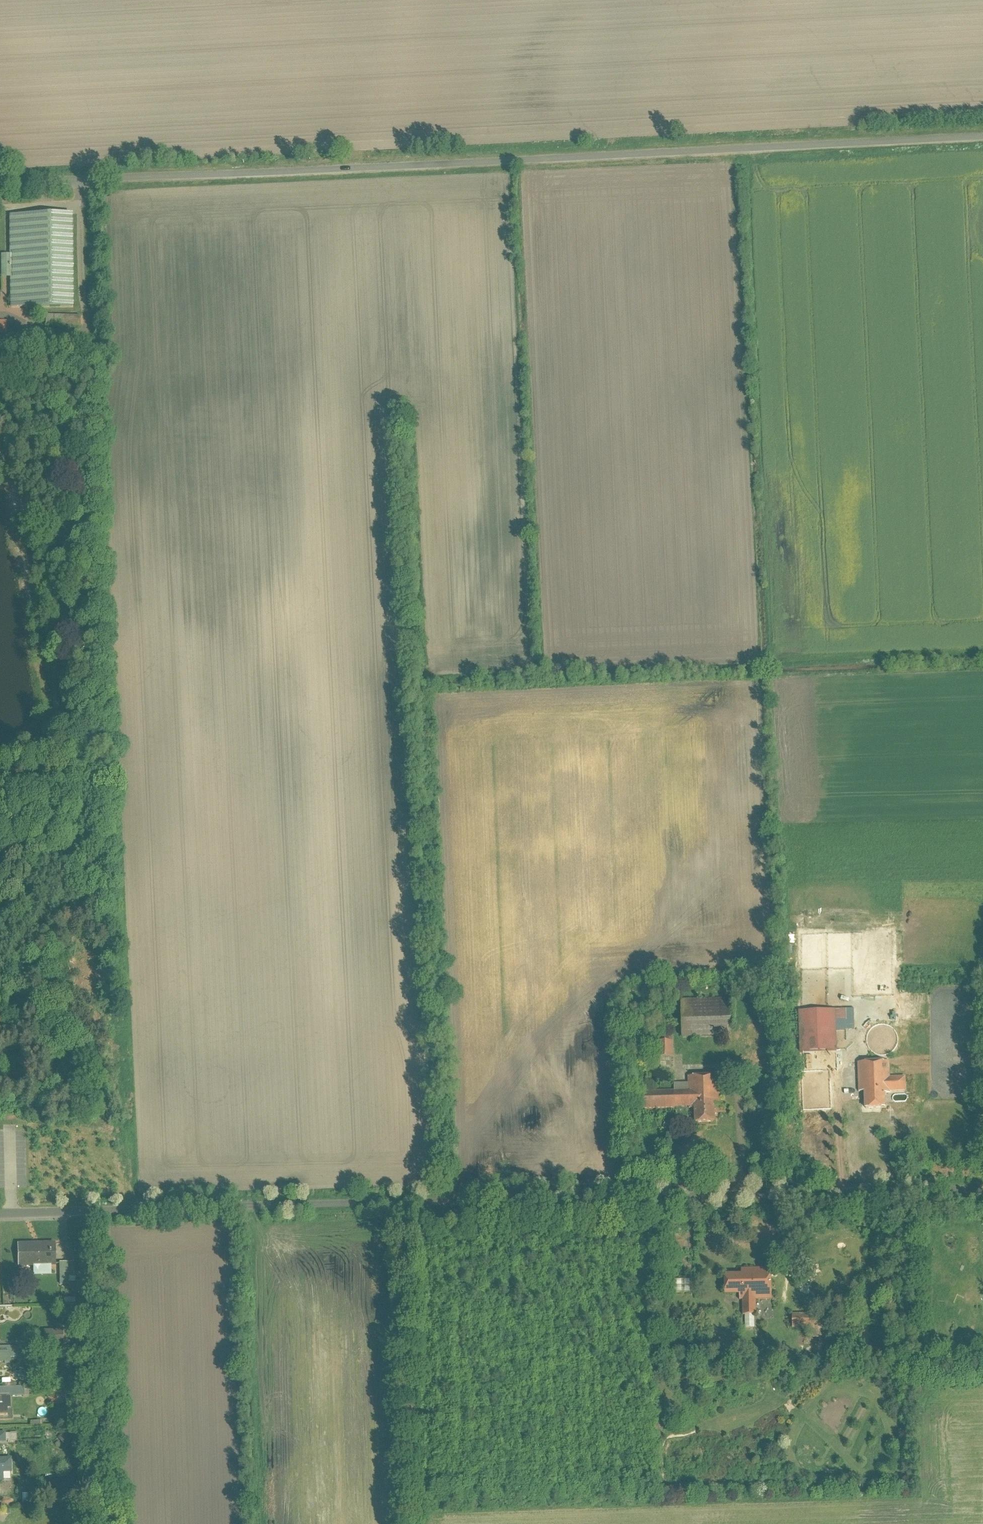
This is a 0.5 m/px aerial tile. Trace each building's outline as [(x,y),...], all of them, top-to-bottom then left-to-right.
[(70,215),(11,215),(11,254),(11,276),(12,305),(71,305),(70,215)] [(733,999),(684,1001),(685,1036),(734,1034),(733,999)] [(839,1010),(810,1012),(812,1050),(841,1049),(839,1010)] [(677,1041),(663,1041),(663,1057),(677,1057),(677,1041)] [(892,1060),(869,1061),(870,1094),(893,1093),(892,1078),(892,1060)] [(723,1074),(692,1075),(692,1090),(652,1092),(653,1108),(699,1107),(700,1124),(719,1123),(719,1104),(724,1104),(723,1074)] [(910,1092),(909,1078),(892,1078),(893,1093),(910,1092)] [(56,1243),(18,1244),(18,1269),(56,1268),(56,1243)] [(60,1262),(61,1282),(76,1282),(75,1261),(60,1262)] [(774,1299),(773,1270),(743,1271),(743,1274),(728,1274),(728,1295),(739,1295),(740,1301),(742,1301),(743,1315),(756,1314),(756,1300),(774,1299)] [(674,1280),(674,1293),(691,1293),(691,1280),(674,1280)] [(793,1315),(793,1328),(816,1327),(815,1314),(793,1315)] [(13,1422),(12,1398),(0,1398),(0,1423),(13,1422)] [(15,1433),(0,1433),(0,1442),(15,1442),(15,1433)] [(4,1484),(4,1475),(12,1475),(12,1459),(0,1460),(0,1484),(4,1484)]
